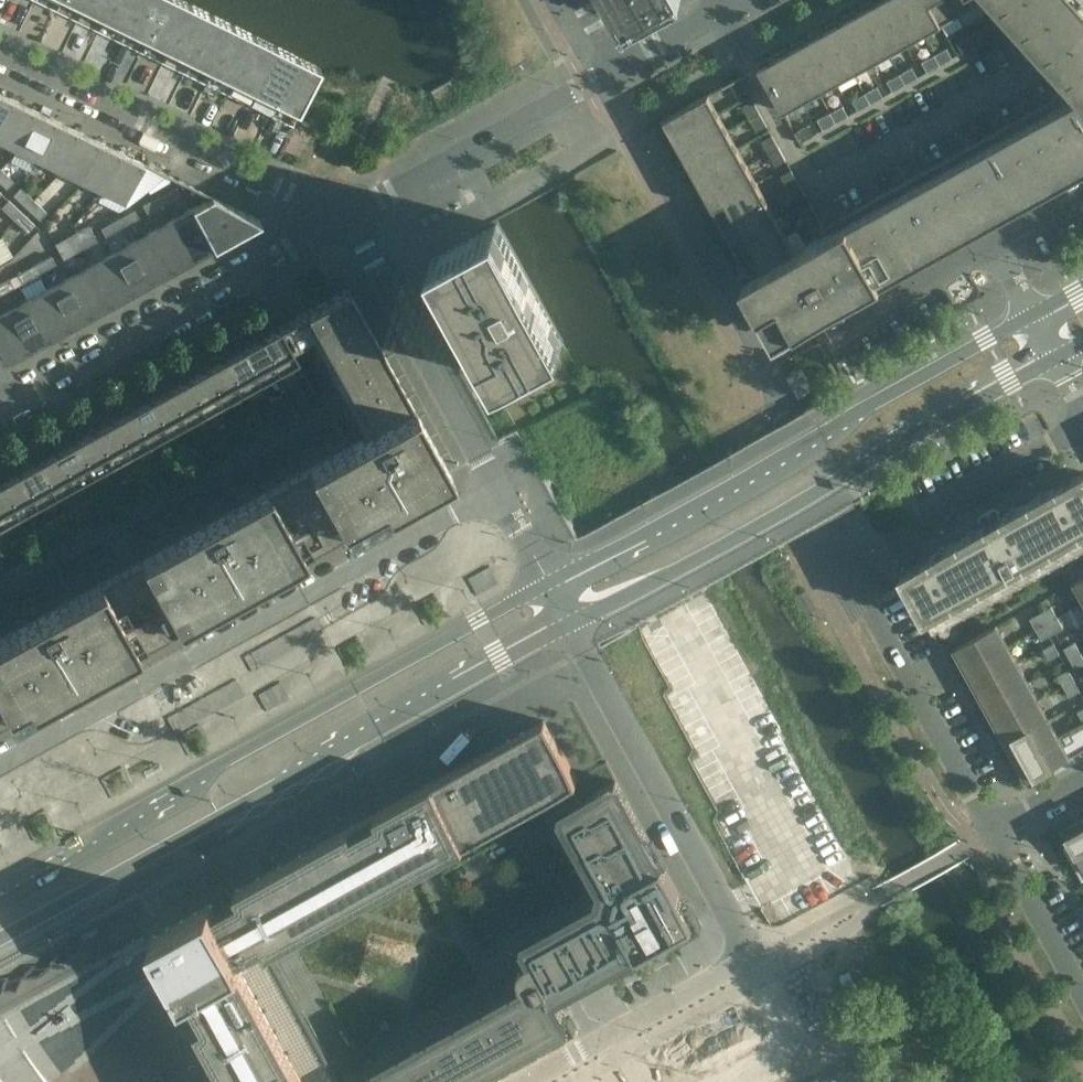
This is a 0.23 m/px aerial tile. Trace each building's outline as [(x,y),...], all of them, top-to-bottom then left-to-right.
[(61,0),(35,0),(56,10),(61,0)] [(87,0),(61,0),(56,10),(77,21),(87,0)] [(114,0),(87,0),(77,21),(99,31),(114,0)] [(140,0),(114,0),(99,31),(120,41),(140,0)] [(167,0),(140,0),(120,41),(142,52),(167,0)] [(191,5),(180,0),(167,0),(142,52),(163,62),(191,5)] [(633,21),(670,0),(621,0),(633,21)] [(1082,171),(1082,3),(1081,0),(972,0),(975,5),(981,1),(1015,40),(1064,94),(852,211),(841,217),(845,224),(833,230),(826,234),(795,251),(796,252),(751,277),(752,278),(761,294),(754,297),(768,322),(775,318),(778,325),(784,336),(1082,171)] [(875,2),(874,0),(870,0),(860,6),(862,9),(863,8),(888,53),(905,43),(882,0),(879,0),(875,2)] [(905,43),(923,34),(904,0),(882,0),(905,43)] [(923,34),(940,24),(927,0),(904,0),(923,34)] [(940,24),(958,14),(950,0),(927,0),(940,24)] [(972,0),(950,0),(958,14),(975,5),(972,0)] [(185,73),(212,16),(191,5),(163,62),(185,73)] [(863,8),(862,9),(858,12),(856,8),(843,15),(845,19),(846,18),(871,62),(888,53),(863,8)] [(206,83),(234,26),(212,16),(185,73),(206,83)] [(846,18),(845,19),(840,21),(839,18),(826,25),(828,28),(829,28),(853,72),(871,62),(846,18)] [(227,94),(255,37),(234,26),(206,83),(227,94)] [(829,28),(828,28),(823,31),(821,27),(808,34),(810,38),(811,37),(836,82),(853,72),(829,28)] [(975,46),(985,40),(980,30),(969,36),(975,46)] [(965,51),(975,46),(969,36),(959,41),(965,51)] [(249,104),(277,47),(255,37),(227,94),(249,104)] [(811,37),(810,38),(806,40),(804,37),(791,44),(793,48),(794,47),(819,91),(836,82),(811,37)] [(270,115),(298,58),(277,47),(249,104),(270,115)] [(794,47),(793,48),(788,50),(786,47),(774,54),(775,57),(777,56),(801,101),(819,91),(794,47)] [(935,55),(940,65),(950,59),(945,49),(935,55)] [(940,65),(935,55),(924,60),(930,71),(940,65)] [(777,56),(775,57),(771,60),(769,56),(756,63),(760,69),(783,111),(801,101),(777,56)] [(293,126),(311,88),(321,69),(298,58),(270,115),(293,126)] [(906,84),(916,79),(910,68),(900,74),(906,84)] [(895,90),(906,84),(900,74),(890,80),(895,90)] [(746,88),(740,77),(730,83),(736,94),(746,88)] [(871,104),(881,98),(875,88),(865,93),(871,104)] [(14,100),(0,93),(0,128),(14,100)] [(861,109),(871,104),(865,93),(855,99),(861,109)] [(710,98),(708,95),(661,121),(668,134),(671,132),(673,136),(674,138),(719,113),(710,98)] [(35,110),(14,100),(0,128),(0,141),(16,149),(35,110)] [(760,113),(754,103),(744,108),(750,119),(760,113)] [(836,123),(846,117),(841,107),(830,113),(836,123)] [(38,159),(56,120),(35,110),(16,149),(38,159)] [(728,130),(719,113),(674,138),(673,136),(670,138),(677,151),(681,149),(683,154),(684,155),(728,130)] [(765,123),(760,113),(750,119),(755,129),(765,123)] [(826,128),(836,123),(830,113),(820,118),(826,128)] [(59,170),(78,131),(56,120),(38,159),(59,170)] [(800,143),(812,136),(806,126),(794,133),(800,143)] [(738,148),(728,130),(684,155),(683,154),(680,156),(687,169),(690,167),(693,171),(693,172),(738,148)] [(81,180),(100,141),(78,131),(59,170),(81,180)] [(763,143),(769,153),(779,148),(773,137),(763,143)] [(102,191),(121,152),(100,141),(81,180),(102,191)] [(747,165),(738,148),(693,172),(693,171),(689,173),(696,186),(700,184),(702,188),(703,190),(747,165)] [(779,148),(769,153),(774,164),(785,158),(779,148)] [(124,202),(143,163),(121,152),(102,191),(124,202)] [(757,183),(747,165),(703,190),(702,188),(699,190),(706,203),(709,201),(712,206),(713,207),(757,183)] [(1,168),(0,169),(0,182),(7,189),(14,181),(1,168)] [(798,182),(793,172),(782,178),(788,188),(798,182)] [(804,193),(798,182),(788,188),(794,198),(804,193)] [(767,200),(757,183),(713,207),(712,206),(708,208),(716,221),(719,219),(722,223),(722,225),(767,200)] [(181,194),(176,186),(160,195),(164,204),(181,194)] [(20,187),(13,195),(26,207),(34,200),(20,187)] [(147,213),(164,204),(160,195),(143,205),(147,213)] [(213,246),(260,220),(212,196),(192,207),(213,246)] [(22,212),(8,200),(1,207),(14,220),(22,212)] [(47,212),(34,200),(26,207),(40,220),(47,212)] [(776,217),(767,200),(722,225),(722,223),(718,225),(725,238),(729,236),(731,241),(732,242),(776,217)] [(213,246),(192,207),(171,219),(193,257),(213,246)] [(807,223),(817,217),(812,207),(802,213),(807,223)] [(140,217),(135,209),(118,218),(123,227),(140,217)] [(28,232),(35,225),(22,212),(14,220),(28,232)] [(742,259),(786,235),(776,217),(732,242),(731,241),(728,243),(735,256),(738,254),(741,258),(742,259)] [(817,217),(807,223),(813,233),(823,227),(817,217)] [(106,236),(123,227),(118,218),(101,228),(106,236)] [(193,257),(171,219),(151,231),(172,269),(193,257)] [(563,343),(497,223),(431,259),(461,313),(468,325),(497,379),(563,343)] [(89,224),(72,234),(76,242),(93,233),(89,224)] [(172,269),(151,231),(130,242),(151,280),(172,269)] [(98,241),(93,233),(76,242),(81,250),(98,241)] [(59,251),(76,242),(72,234),(55,243),(59,251)] [(795,251),(786,235),(742,259),(741,258),(737,260),(745,273),(748,271),(751,277),(796,252),(795,251)] [(64,260),(81,250),(76,242),(59,251),(64,260)] [(151,280),(130,242),(109,254),(130,292),(151,280)] [(130,292),(109,254),(89,265),(110,303),(130,292)] [(56,264),(51,255),(34,265),(39,273),(56,264)] [(22,283),(39,273),(34,265),(18,274),(22,283)] [(110,303),(89,265),(68,277),(89,315),(110,303)] [(89,315),(68,277),(47,288),(68,326),(89,315)] [(10,279),(0,284),(0,295),(14,287),(10,279)] [(68,326),(47,288),(26,300),(48,338),(68,326)] [(414,408),(387,359),(348,288),(306,311),(371,429),(372,431),(413,408),(413,409),(414,408)] [(48,338),(26,300),(6,311),(27,349),(48,338)] [(6,311),(0,314),(0,353),(5,361),(27,349),(6,311)] [(298,360),(279,325),(277,327),(275,322),(262,329),(265,333),(260,336),(278,370),(298,360)] [(278,370),(260,336),(259,337),(256,332),(244,339),(246,344),(241,347),(260,381),(278,370)] [(260,381),(241,347),(240,347),(238,342),(225,349),(228,354),(222,357),(241,391),(260,381)] [(241,391),(222,357),(219,353),(207,360),(209,364),(204,367),(223,401),(241,391)] [(223,401),(204,367),(203,367),(201,363),(188,370),(191,374),(185,377),(204,411),(223,401)] [(204,411),(185,377),(185,378),(182,373),(170,380),(172,384),(167,387),(186,422),(204,411)] [(318,398),(307,378),(300,382),(311,402),(318,398)] [(804,386),(800,378),(799,378),(791,382),(790,383),(795,391),(796,392),(804,387),(804,386)] [(186,422),(167,387),(166,388),(164,383),(151,390),(154,395),(148,398),(167,432),(186,422)] [(167,432),(148,398),(145,394),(133,400),(135,405),(129,408),(148,442),(167,432)] [(275,396),(270,399),(264,402),(270,411),(281,405),(275,396)] [(148,442),(129,408),(129,409),(126,404),(114,411),(116,415),(111,418),(130,452),(148,442)] [(286,415),(281,405),(270,411),(275,421),(286,415)] [(451,474),(442,458),(414,408),(413,409),(413,408),(372,431),(371,429),(287,475),(325,544),(451,474)] [(130,452),(111,418),(110,419),(108,414),(95,421),(98,426),(92,429),(111,463),(130,452)] [(238,416),(233,419),(227,422),(233,432),(244,426),(238,416)] [(111,463),(92,429),(89,424),(76,431),(79,436),(74,439),(93,473),(111,463)] [(249,436),(244,426),(233,432),(238,442),(249,436)] [(93,473),(74,439),(73,439),(70,435),(58,442),(60,446),(55,449),(74,483),(93,473)] [(201,437),(196,440),(190,443),(196,452),(206,446),(201,437)] [(74,483),(55,449),(55,450),(52,445),(40,452),(42,456),(37,459),(55,493),(74,483)] [(201,462),(212,456),(206,446),(196,452),(201,462)] [(55,493),(37,459),(36,460),(33,455),(21,462),(24,467),(18,470),(37,504),(55,493)] [(164,457),(158,460),(153,463),(158,473),(169,467),(164,457)] [(18,470),(17,470),(15,465),(2,472),(5,477),(0,480),(0,481),(18,514),(37,504),(18,470)] [(175,477),(169,467),(158,473),(164,483),(175,477)] [(1082,529),(1082,471),(1001,517),(999,515),(1000,511),(995,506),(989,510),(984,513),(978,515),(979,522),(983,523),(984,526),(900,572),(924,616),(1082,529)] [(157,636),(325,544),(287,475),(119,568),(157,636)] [(126,478),(121,481),(116,484),(121,494),(132,488),(126,478)] [(0,481),(0,524),(18,514),(0,481)] [(137,497),(132,488),(121,494),(127,503),(137,497)] [(89,498),(84,501),(78,504),(84,514),(95,508),(89,498)] [(100,518),(95,508),(84,514),(89,524),(100,518)] [(52,519),(47,522),(41,525),(47,534),(58,529),(52,519)] [(63,539),(58,529),(47,534),(52,544),(63,539)] [(15,539),(9,542),(4,545),(9,555),(20,549),(15,539)] [(26,559),(20,549),(9,555),(15,565),(26,559)] [(157,636),(119,568),(0,634),(0,723),(157,636)] [(1075,582),(1082,597),(1082,578),(1075,582)] [(1057,617),(1051,607),(1040,613),(1046,623),(1057,617)] [(1046,623),(1040,613),(1030,619),(1036,629),(1046,623)] [(319,623),(315,617),(243,657),(252,672),(324,632),(319,623)] [(1063,628),(1057,617),(1046,623),(1052,634),(1063,628)] [(1052,634),(1046,623),(1036,629),(1042,640),(1052,634)] [(965,668),(1007,645),(996,625),(954,649),(965,668)] [(1081,653),(1075,642),(1064,648),(1070,659),(1081,653)] [(1060,654),(1054,643),(1043,649),(1049,660),(1060,654)] [(975,686),(1017,663),(1007,645),(965,668),(975,686)] [(1081,653),(1070,659),(1076,670),(1082,666),(1082,657),(1081,653)] [(986,705),(1027,682),(1017,663),(975,686),(986,705)] [(1074,680),(1068,670),(1057,676),(1063,686),(1074,680)] [(268,707),(299,692),(291,676),(260,690),(268,707)] [(1080,691),(1074,680),(1063,686),(1069,697),(1080,691)] [(235,681),(166,718),(171,726),(175,733),(243,695),(235,681)] [(996,724),(1038,700),(1027,682),(986,705),(996,724)] [(1006,742),(1048,719),(1038,700),(996,724),(1006,742)] [(1016,761),(1054,740),(1058,737),(1048,719),(1006,742),(1016,761)] [(274,952),(271,947),(577,779),(545,720),(236,890),(240,897),(215,911),(211,904),(159,932),(152,936),(155,942),(175,977),(175,979),(186,998),(232,1081),(345,1081),(274,952)] [(1082,749),(1082,723),(1058,737),(1054,740),(1068,764),(1075,761),(1072,756),(1082,749)] [(1068,764),(1054,740),(1016,761),(1027,780),(1048,769),(1050,774),(1068,764)] [(616,779),(558,810),(604,894),(521,940),(531,959),(524,963),(521,965),(520,966),(520,967),(519,969),(519,971),(519,972),(519,973),(520,975),(520,977),(342,1075),(345,1081),(464,1081),(484,1071),(485,1072),(487,1071),(487,1069),(512,1055),(513,1057),(515,1056),(514,1054),(540,1040),(540,1042),(543,1040),(542,1039),(567,1025),(568,1026),(571,1025),(555,997),(694,920),(616,779)] [(1082,819),(1062,830),(1071,845),(1065,848),(1082,880),(1082,879),(1082,821),(1082,819)]
